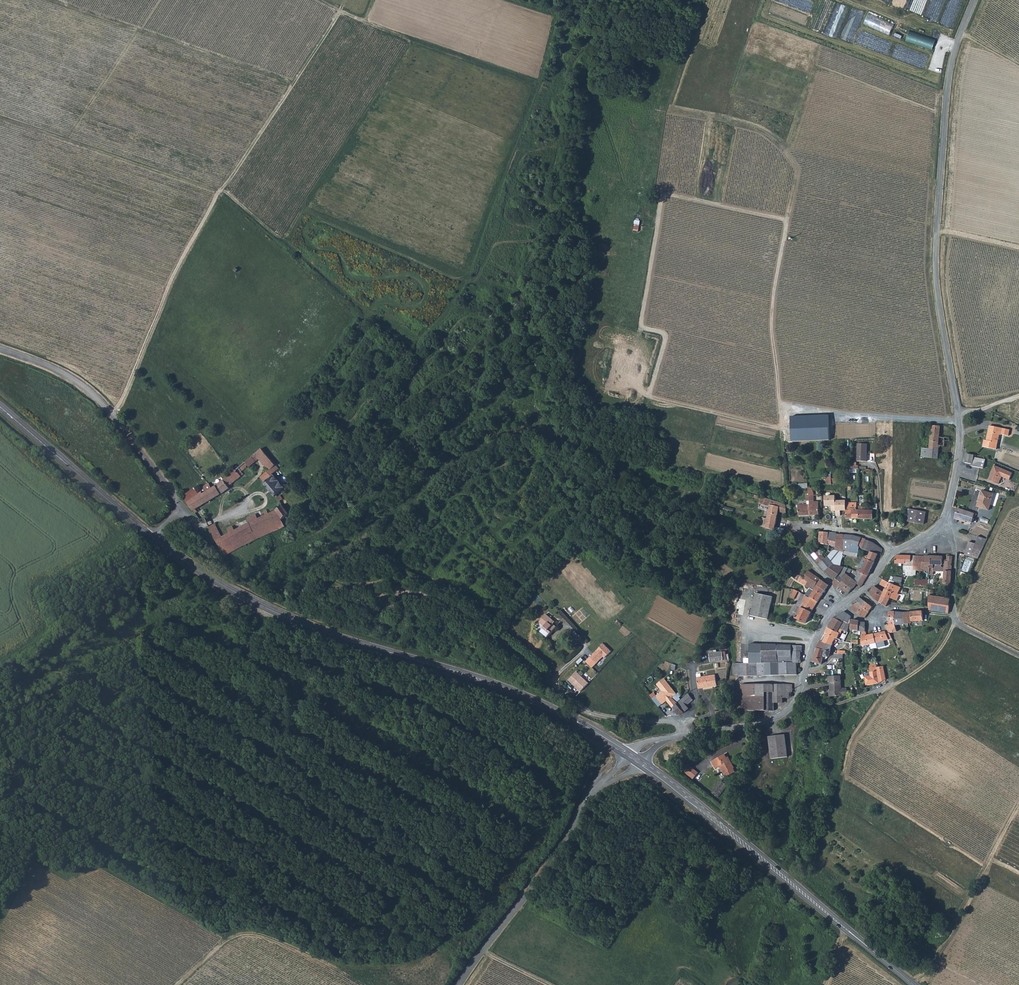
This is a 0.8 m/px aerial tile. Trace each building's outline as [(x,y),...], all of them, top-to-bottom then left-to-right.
[(828,416),(791,418),(792,442),(829,440),(828,416)] [(1002,429),(989,426),(986,441),(983,440),(982,447),(996,450),(999,435),(1001,435),(1002,429)] [(931,431),(927,431),(926,436),(930,436),(930,444),(927,444),(927,447),(929,447),(939,448),(939,446),(945,446),(945,441),(949,441),(949,437),(945,437),(944,438),(939,437),(940,434),(931,433),(931,431)] [(857,443),(857,461),(867,461),(867,443),(857,443)] [(921,457),(938,458),(939,448),(929,447),(929,448),(922,448),(921,457)] [(258,460),(260,462),(267,456),(263,451),(261,448),(255,454),(255,455),(216,487),(220,495),(229,489),(228,487),(241,476),(239,473),(241,472),(248,466),(249,467),(258,460)] [(1012,468),(1012,469),(1018,471),(1018,456),(1004,452),(1000,463),(1012,468)] [(973,455),(966,454),(965,463),(971,464),(971,466),(983,468),(984,459),(973,458),(973,455)] [(260,462),(265,468),(272,461),(267,456),(260,462)] [(260,478),(265,484),(274,476),(273,475),(279,469),(272,461),(265,468),(268,471),(260,478)] [(1011,473),(993,465),(989,474),(990,474),(988,480),(997,484),(1000,477),(1008,480),(1011,473)] [(284,488),(274,476),(265,484),(264,485),(275,497),(277,496),(285,489),(284,488)] [(196,510),(220,495),(216,487),(212,489),(208,484),(200,489),(202,492),(199,494),(187,503),(193,511),(196,510)] [(182,497),(187,503),(199,494),(194,488),(182,497)] [(993,494),(982,491),(979,498),(978,498),(975,507),(988,510),(993,494)] [(778,511),(786,513),(785,504),(755,495),(755,498),(760,499),(758,506),(763,507),(764,505),(769,506),(768,510),(766,519),(762,517),(760,525),(774,530),(778,511)] [(834,496),(825,497),(825,506),(831,506),(831,510),(835,510),(835,501),(834,496)] [(809,515),(818,515),(818,502),(813,502),(813,498),(809,498),(809,507),(809,515)] [(845,501),(835,501),(835,510),(835,516),(841,515),(840,510),(846,510),(846,502),(845,501)] [(859,519),(859,510),(857,510),(856,503),(846,502),(846,510),(846,519),(859,519)] [(249,523),(234,531),(230,533),(222,537),(215,541),(226,556),(232,552),(252,542),(253,542),(254,541),(269,534),(285,528),(281,520),(286,517),(289,514),(283,506),(283,507),(277,511),(269,514),(267,510),(264,511),(266,516),(258,519),(256,514),(247,518),(249,523)] [(966,522),(966,521),(972,522),(973,517),(974,514),(957,508),(954,519),(966,522)] [(908,522),(923,525),(926,513),(910,509),(908,522)] [(873,519),(873,511),(859,510),(859,519),(873,519)] [(209,527),(211,532),(217,529),(215,524),(209,527)] [(222,537),(217,529),(211,532),(213,535),(215,541),(222,537)] [(819,531),(818,543),(828,545),(828,551),(830,552),(832,550),(834,546),(833,545),(833,539),(827,539),(828,532),(819,531)] [(842,550),(843,534),(835,533),(835,532),(828,532),(827,539),(833,539),(833,545),(834,546),(832,550),(842,552),(842,550)] [(851,545),(858,547),(860,537),(851,535),(843,534),(842,550),(850,552),(851,545)] [(976,544),(968,541),(965,555),(977,558),(986,539),(978,536),(976,544)] [(861,549),(865,550),(877,553),(880,554),(882,548),(873,542),(865,539),(862,548),(861,549)] [(818,564),(825,559),(815,546),(809,552),(818,564)] [(830,552),(828,555),(840,560),(842,555),(842,552),(832,550),(830,552)] [(873,561),(877,553),(865,550),(864,552),(868,554),(866,559),(873,561)] [(835,578),(843,567),(840,567),(840,560),(828,555),(825,559),(818,564),(823,571),(835,578)] [(896,555),(895,563),(904,563),(904,562),(910,562),(911,555),(896,555)] [(925,555),(924,562),(922,562),(922,571),(929,571),(930,564),(931,556),(925,555)] [(931,556),(930,564),(942,565),(942,556),(931,556)] [(865,558),(859,572),(867,575),(873,561),(866,559),(865,558)] [(913,562),(910,562),(904,562),(904,563),(903,570),(906,570),(906,573),(905,575),(915,576),(916,570),(913,570),(913,562)] [(922,562),(919,562),(913,562),(913,570),(916,570),(922,571),(922,562)] [(843,567),(835,578),(833,581),(833,587),(836,589),(843,580),(841,578),(844,573),(847,568),(843,567)] [(807,569),(803,577),(802,578),(807,581),(812,572),(810,571),(807,569)] [(828,583),(812,572),(807,581),(805,584),(807,586),(810,588),(821,594),(828,583)] [(853,579),(844,573),(841,578),(843,580),(836,589),(838,591),(840,588),(847,593),(852,587),(853,587),(856,583),(860,586),(867,575),(859,572),(858,572),(853,579)] [(881,579),(879,584),(885,588),(888,582),(881,579)] [(883,592),(881,596),(889,599),(889,597),(896,600),(899,595),(897,594),(900,587),(888,582),(885,588),(883,592)] [(873,585),(870,590),(881,596),(883,592),(873,585)] [(817,601),(821,594),(810,588),(808,592),(806,591),(805,593),(809,596),(817,601)] [(879,602),(881,596),(870,590),(868,592),(874,597),(873,598),(879,602)] [(803,597),(804,594),(801,593),(790,615),(805,623),(811,612),(800,606),(803,597)] [(751,617),(761,619),(768,620),(773,598),(756,594),(751,617)] [(817,601),(809,596),(808,596),(804,594),(803,597),(807,599),(805,602),(814,607),(817,601)] [(949,605),(950,597),(928,594),(929,602),(949,605)] [(887,602),(889,599),(881,596),(879,602),(885,606),(887,602)] [(805,602),(807,599),(803,597),(800,606),(811,612),(814,607),(805,602)] [(862,605),(859,608),(856,612),(864,617),(871,606),(864,601),(862,605)] [(929,608),(929,610),(948,613),(949,605),(929,602),(929,605),(929,608)] [(856,612),(859,608),(853,604),(850,608),(856,612)] [(843,620),(847,613),(843,611),(836,617),(835,618),(842,622),(843,620)] [(923,620),(922,611),(916,611),(910,612),(911,621),(923,620)] [(540,631),(547,637),(556,626),(553,623),(552,622),(554,620),(546,613),(539,621),(544,626),(540,631)] [(849,622),(843,620),(842,622),(835,618),(833,617),(828,627),(837,632),(840,628),(846,631),(849,622)] [(850,629),(858,630),(859,621),(859,620),(851,619),(850,629)] [(889,632),(896,631),(895,625),(893,625),(889,625),(886,625),(886,626),(886,628),(887,633),(889,632)] [(843,642),(847,631),(846,631),(840,628),(837,632),(828,627),(825,632),(827,633),(823,641),(831,645),(835,638),(843,642)] [(872,633),(874,643),(891,638),(889,632),(887,633),(886,628),(881,629),(881,631),(880,632),(876,633),(873,633),(872,633)] [(867,635),(865,635),(864,631),(860,631),(861,646),(874,643),(872,633),(871,634),(867,635)] [(829,657),(830,656),(831,645),(823,641),(821,640),(816,648),(817,648),(814,662),(817,663),(817,664),(818,665),(819,663),(821,664),(823,656),(829,657)] [(603,643),(589,657),(596,664),(603,657),(605,658),(612,651),(603,643)] [(764,644),(750,644),(750,661),(763,661),(764,644)] [(778,644),(764,644),(763,661),(795,661),(801,662),(801,651),(803,651),(803,645),(778,644)] [(709,660),(722,657),(721,650),(708,652),(709,660)] [(737,674),(763,674),(795,674),(795,661),(763,661),(750,661),(737,661),(737,674)] [(881,666),(875,667),(874,662),(867,663),(868,668),(868,671),(863,673),(865,684),(880,681),(884,679),(881,666)] [(577,672),(569,680),(580,691),(588,683),(577,672)] [(712,685),(716,685),(715,674),(696,677),(698,688),(702,687),(702,686),(712,684),(712,685)] [(665,679),(658,685),(663,691),(656,697),(653,693),(650,695),(659,707),(666,701),(672,708),(673,707),(678,703),(674,698),(678,695),(665,679)] [(840,681),(830,681),(830,691),(828,692),(828,696),(846,696),(846,690),(840,690),(840,681)] [(747,709),(774,709),(774,701),(783,701),(783,696),(790,696),(790,691),(793,691),(793,683),(757,683),(757,695),(747,695),(747,709)] [(757,695),(757,683),(747,683),(747,695),(757,695)] [(673,707),(680,715),(684,712),(689,708),(687,706),(693,699),(688,692),(678,702),(678,703),(673,707)] [(785,734),(769,735),(771,757),(787,756),(785,734)] [(725,756),(724,753),(710,760),(714,767),(719,765),(725,776),(734,771),(732,768),(733,767),(729,759),(727,759),(725,756)] [(688,765),(681,769),(692,778),(696,771),(688,765)] [(718,780),(712,794),(718,797),(725,783),(718,780)]
